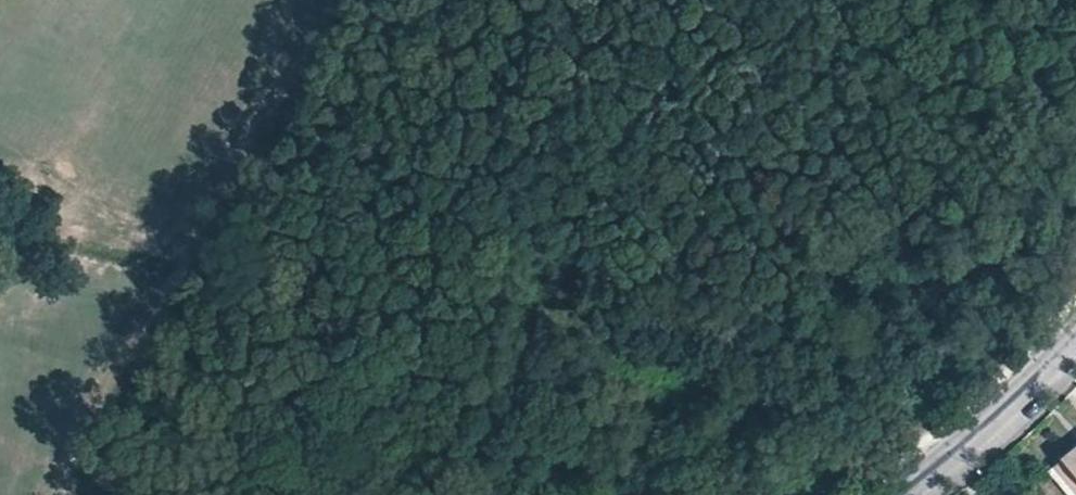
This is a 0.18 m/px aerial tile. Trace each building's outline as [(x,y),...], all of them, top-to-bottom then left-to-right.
[(1075,472),(1075,444),(1062,456),(1075,472)] [(1062,456),(1051,465),(1047,467),(1071,494),(1075,494),(1075,472),(1062,456)]
